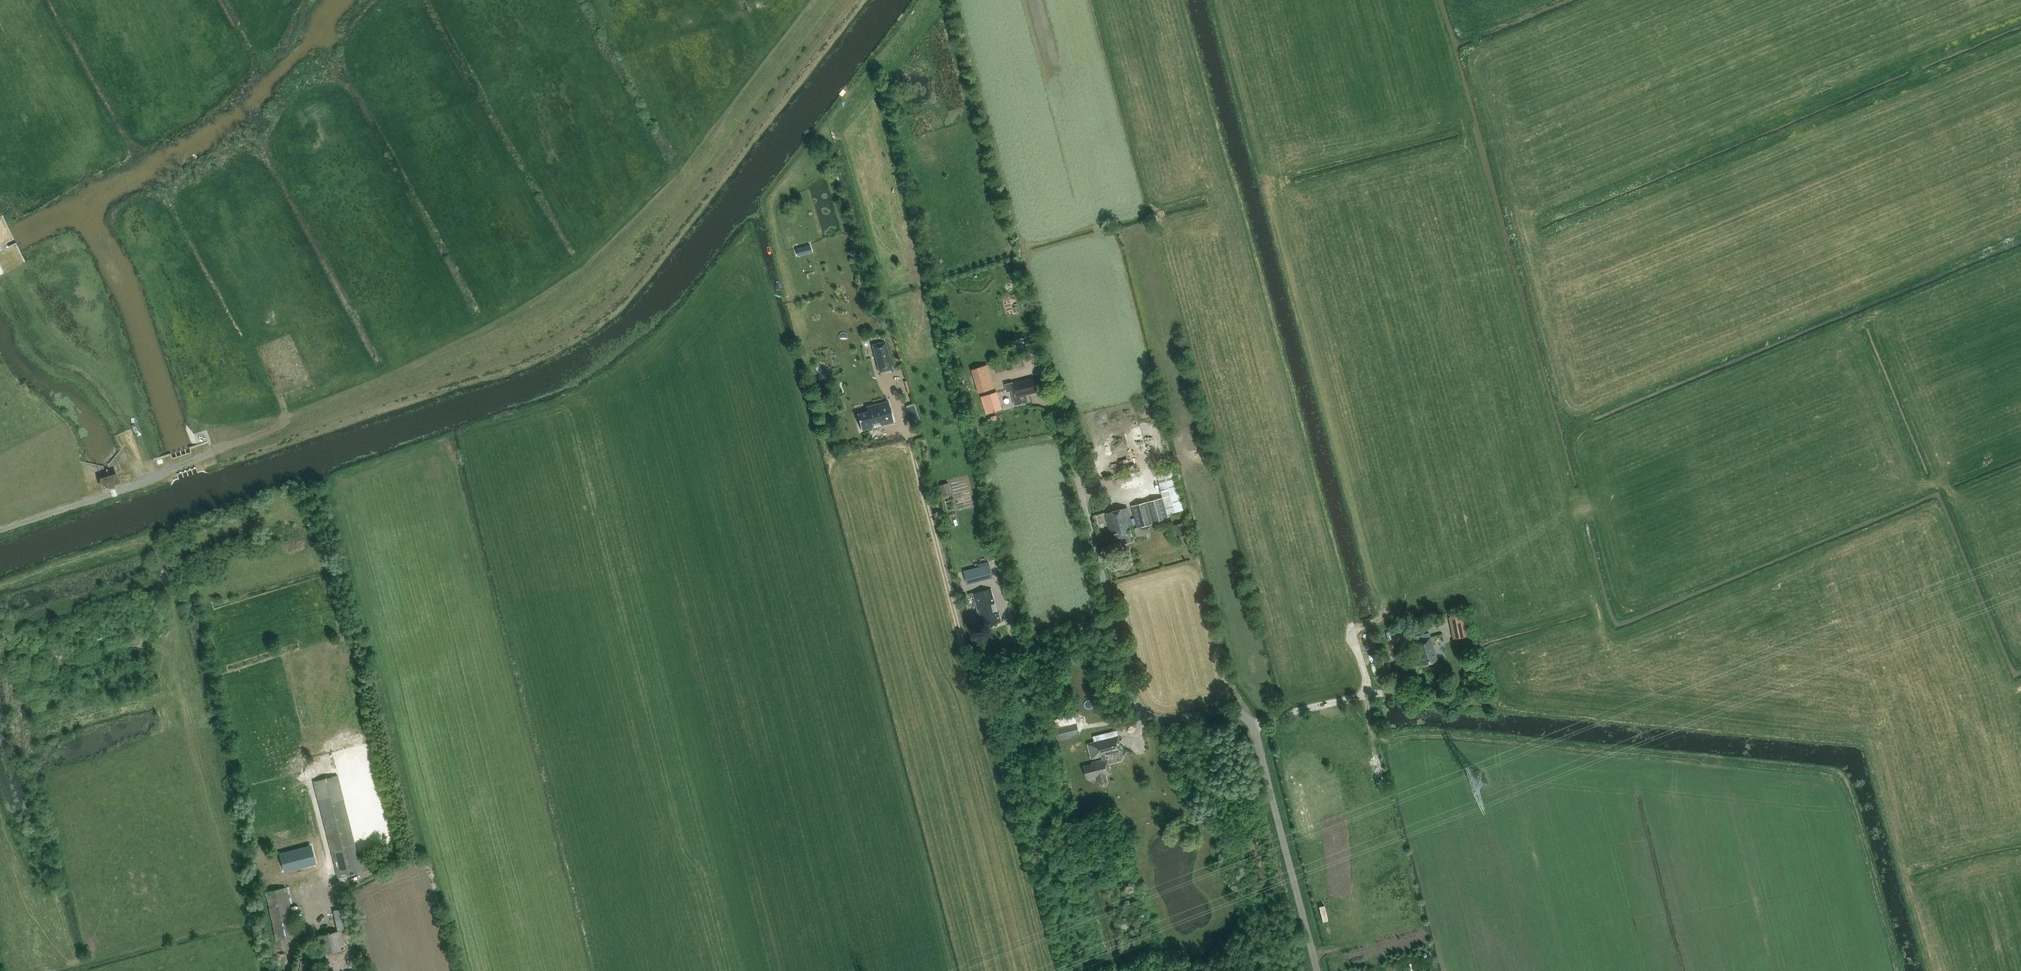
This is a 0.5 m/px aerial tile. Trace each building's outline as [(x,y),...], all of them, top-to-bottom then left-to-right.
[(892,368),(886,345),(874,348),(880,371),(892,368)] [(1032,351),(1010,354),(1012,367),(1034,364),(1032,351)] [(1034,381),(1033,377),(1014,382),(1008,384),(1005,384),(1007,392),(1011,391),(1013,397),(1016,396),(1018,405),(1028,402),(1026,395),(1037,392),(1036,391),(1035,388),(1039,387),(1037,380),(1034,381)] [(1003,409),(997,392),(984,396),(990,413),(1003,409)] [(881,425),(894,422),(892,413),(890,414),(889,409),(890,409),(888,400),(866,406),(867,411),(857,413),(862,430),(873,427),(873,426),(881,424),(881,425)] [(913,424),(922,421),(915,401),(907,404),(913,424)] [(1173,470),(1157,474),(1163,497),(1131,505),(1137,528),(1170,520),(1168,513),(1183,510),(1173,470)] [(123,483),(119,471),(111,474),(106,475),(101,477),(105,488),(111,486),(111,489),(119,486),(118,484),(123,483)] [(950,481),(941,483),(943,496),(952,494),(950,481)] [(1131,529),(1133,528),(1127,507),(1106,513),(1111,534),(1113,534),(1116,545),(1132,541),(1130,536),(1133,535),(1131,529)] [(1177,533),(1188,530),(1186,521),(1175,525),(1177,533)] [(963,571),(966,584),(993,577),(989,564),(963,571)] [(999,575),(1005,597),(1012,596),(1006,573),(999,575)] [(974,593),(977,603),(980,616),(977,617),(979,623),(982,622),(984,628),(998,624),(997,623),(1001,622),(999,613),(998,613),(994,599),(991,588),(974,593)] [(1467,636),(1462,614),(1450,617),(1455,638),(1467,636)] [(1423,664),(1437,661),(1431,638),(1417,642),(1423,664)] [(1077,721),(1054,727),(1058,741),(1080,736),(1077,721)] [(1107,758),(1106,755),(1122,750),(1119,736),(1095,742),(1099,756),(1102,755),(1103,759),(1092,762),(1093,765),(1084,767),(1087,777),(1098,774),(1099,779),(1100,783),(1103,787),(1107,786),(1108,781),(1107,777),(1107,775),(1112,774),(1108,758),(1107,758)] [(362,872),(338,775),(313,781),(338,878),(362,872)] [(284,871),(315,863),(311,846),(280,854),(284,871)] [(332,872),(325,873),(327,883),(333,882),(332,872)] [(297,936),(286,886),(264,891),(275,940),(297,936)] [(341,910),(336,911),(341,930),(345,929),(341,910)] [(316,936),(321,955),(346,949),(341,930),(316,936)]
